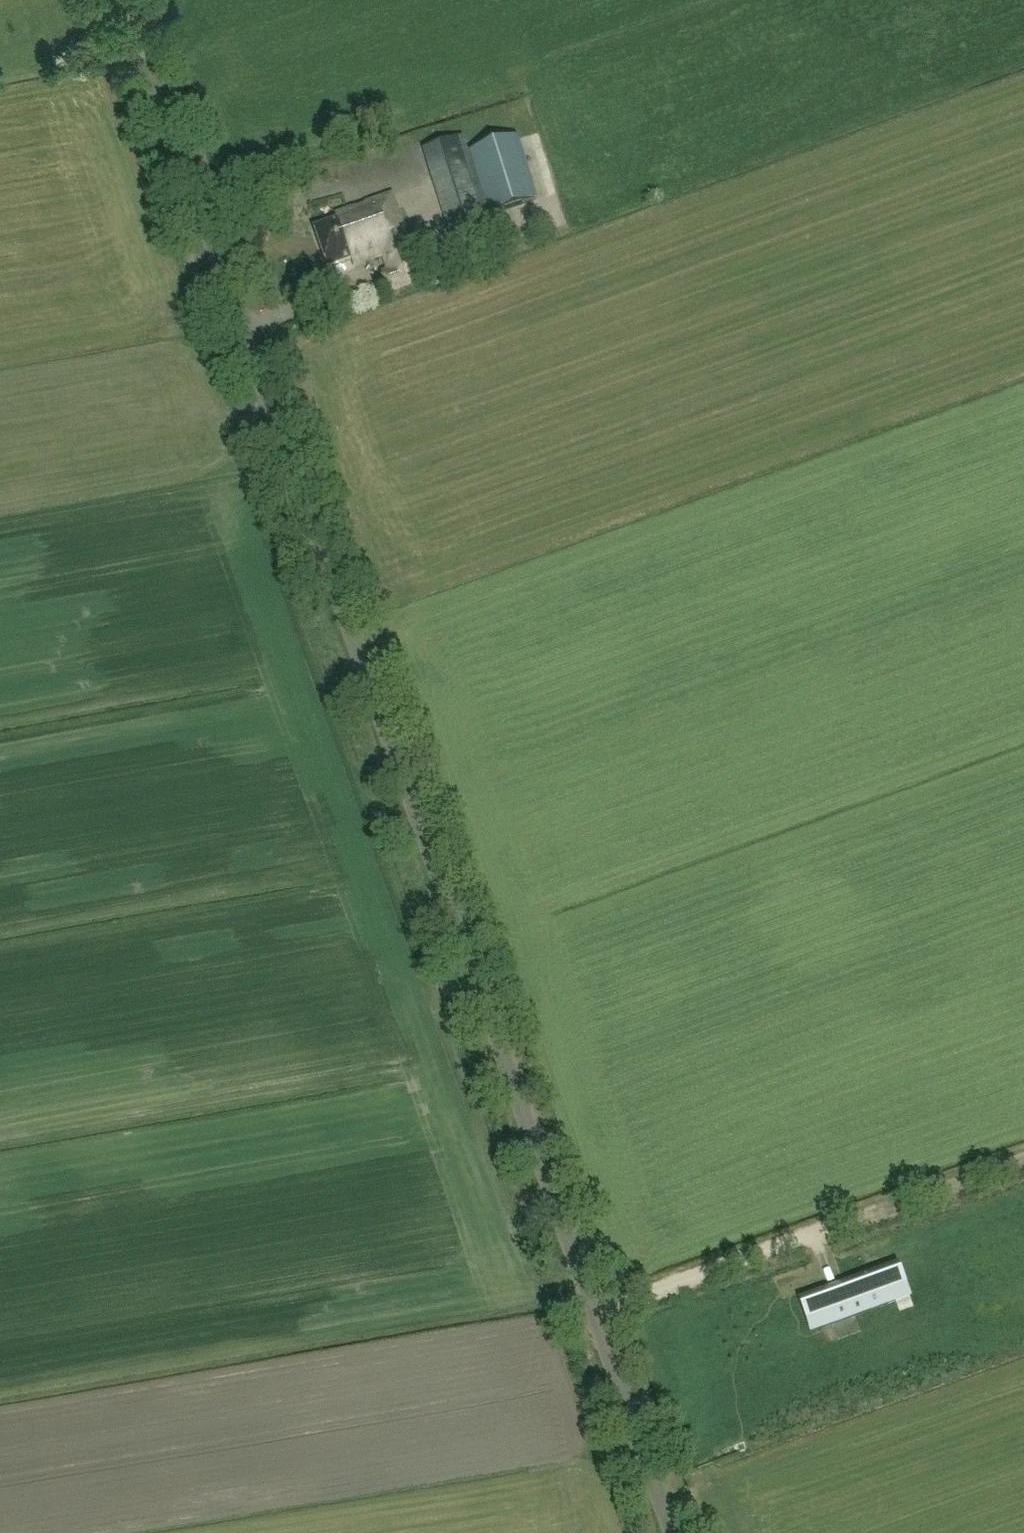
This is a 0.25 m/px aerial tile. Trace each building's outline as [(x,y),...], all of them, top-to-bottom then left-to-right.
[(518,136),(470,152),(468,153),(487,214),(541,198),(521,135),(518,136)] [(488,218),(487,214),(468,153),(464,139),(423,152),(448,230),(488,218)] [(422,281),(415,260),(409,246),(390,194),(335,214),(337,220),(313,229),(328,268),(351,260),(353,266),(381,256),(386,270),(380,272),(390,291),(422,281)] [(896,1266),(800,1301),(811,1331),(897,1301),(894,1293),(904,1289),(896,1266)]
